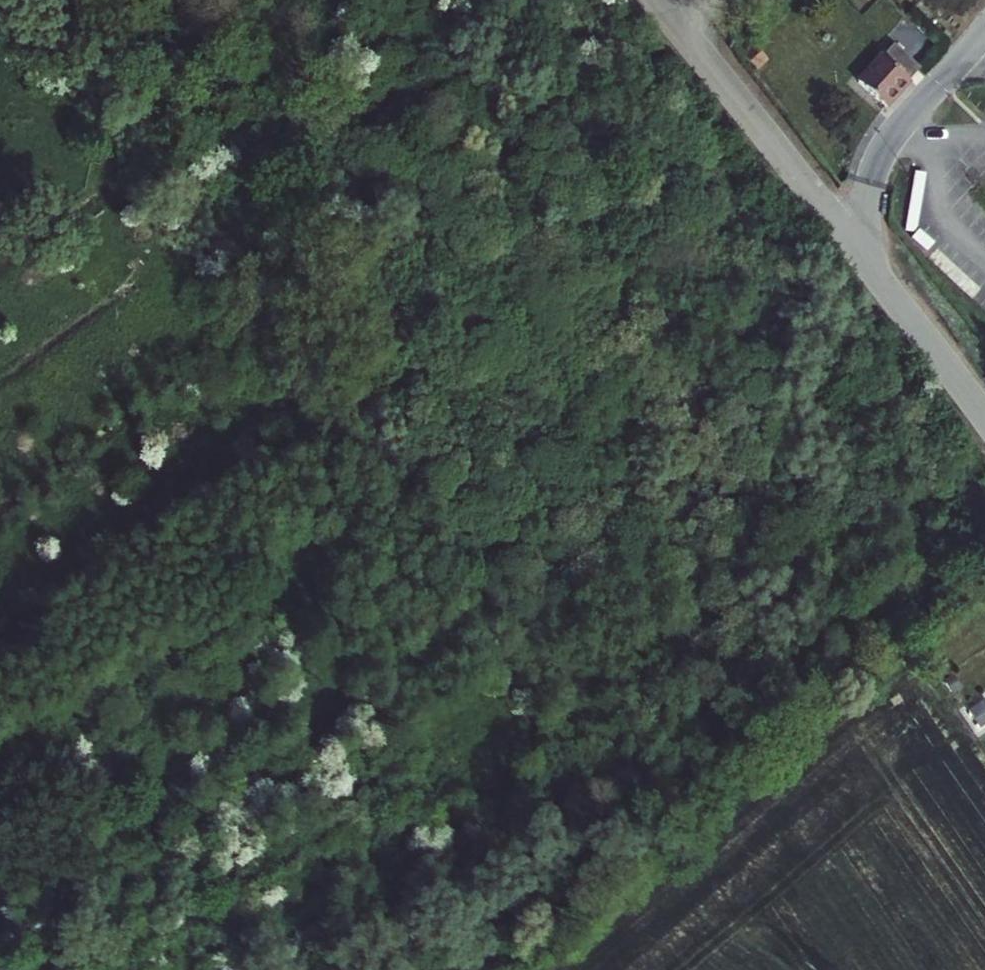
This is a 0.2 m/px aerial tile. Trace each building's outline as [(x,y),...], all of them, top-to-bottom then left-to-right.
[(920,68),(889,41),(877,54),(880,57),(858,83),(885,107),(920,68)] [(759,67),(767,60),(753,45),(747,51),(759,67)] [(747,51),(741,56),(756,70),(759,67),(747,51)] [(927,257),(935,247),(912,227),(904,237),(927,257)] [(970,297),(979,288),(938,250),(929,260),(970,297)] [(952,695),(961,689),(952,676),(943,682),(952,695)] [(969,713),(980,729),(984,726),(984,701),(969,713)]
